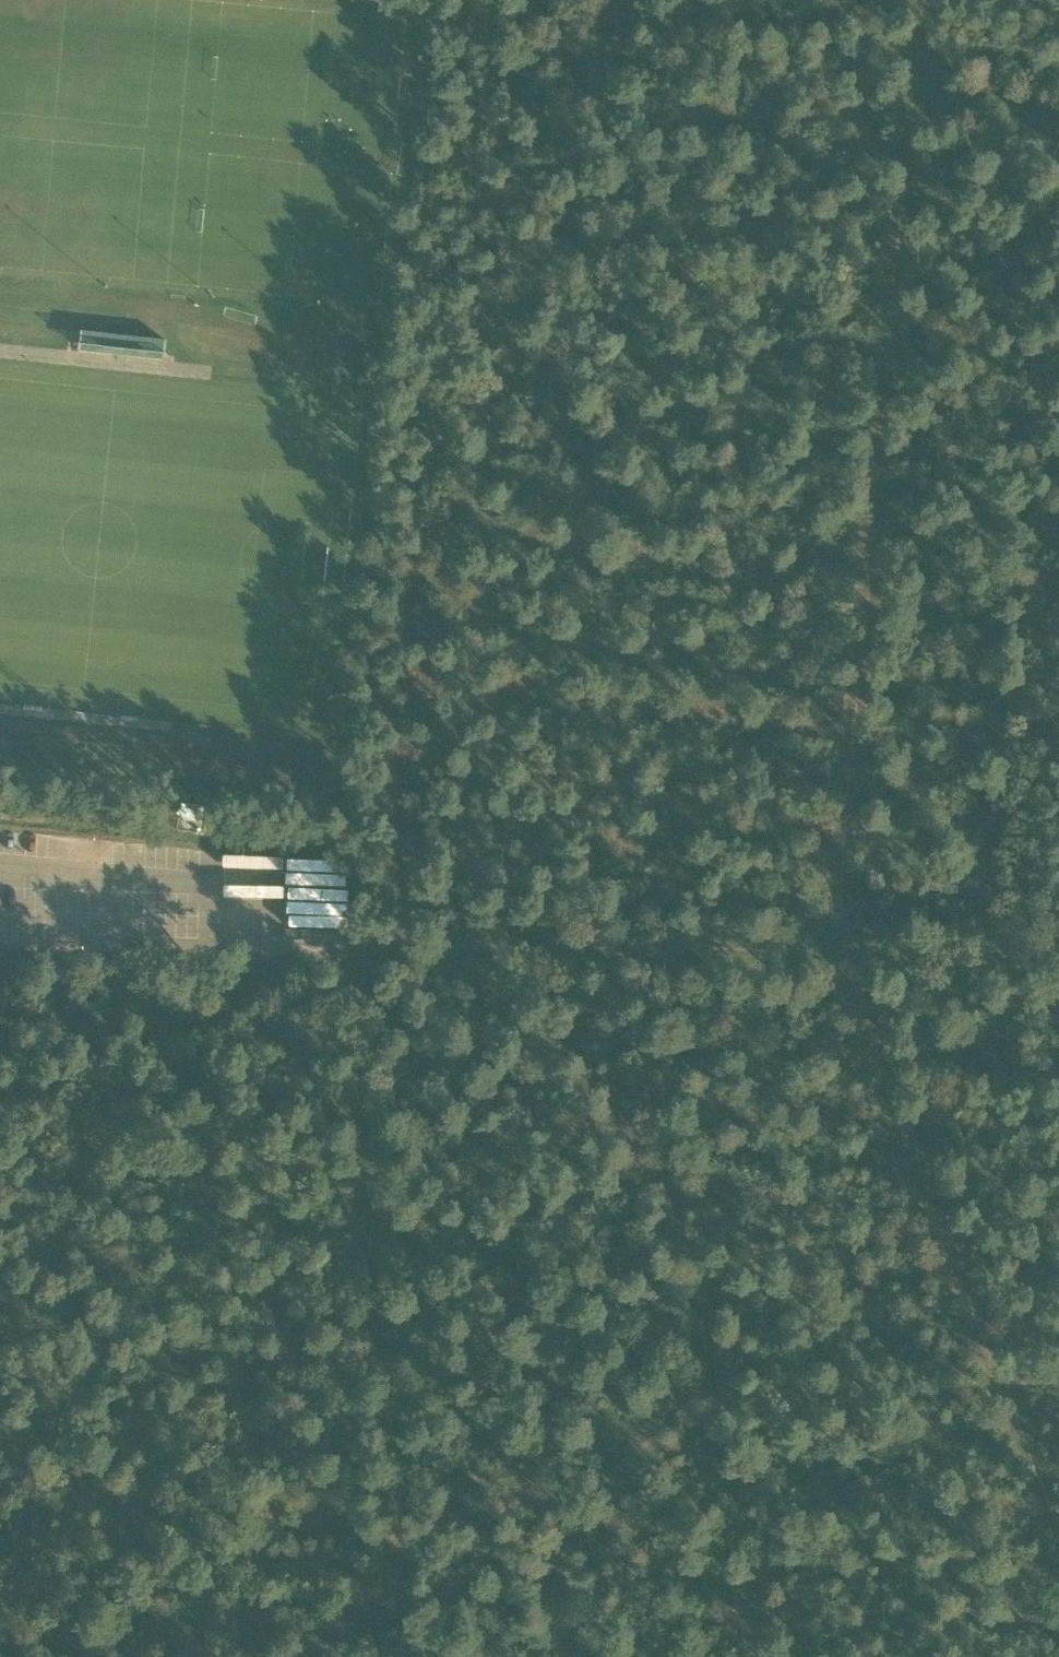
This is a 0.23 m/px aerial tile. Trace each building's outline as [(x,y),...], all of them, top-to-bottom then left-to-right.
[(164,361),(167,340),(80,328),(77,349),(164,361)] [(346,939),(347,873),(288,873),(287,939),(346,939)] [(280,885),(228,887),(229,912),(281,910),(280,885)] [(155,911),(208,913),(209,895),(155,893),(155,911)]
